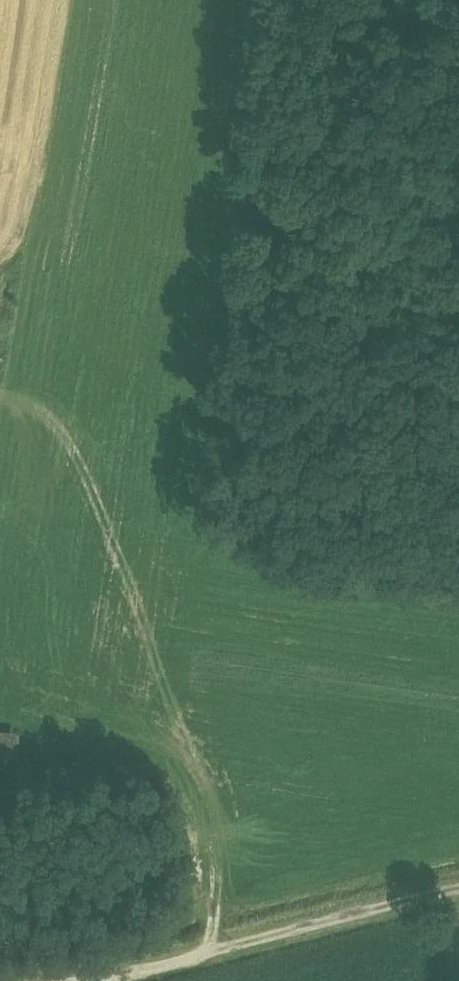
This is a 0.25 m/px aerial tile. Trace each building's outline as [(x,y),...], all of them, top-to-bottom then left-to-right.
[(0,729),(0,755),(15,757),(19,731),(0,729)]
